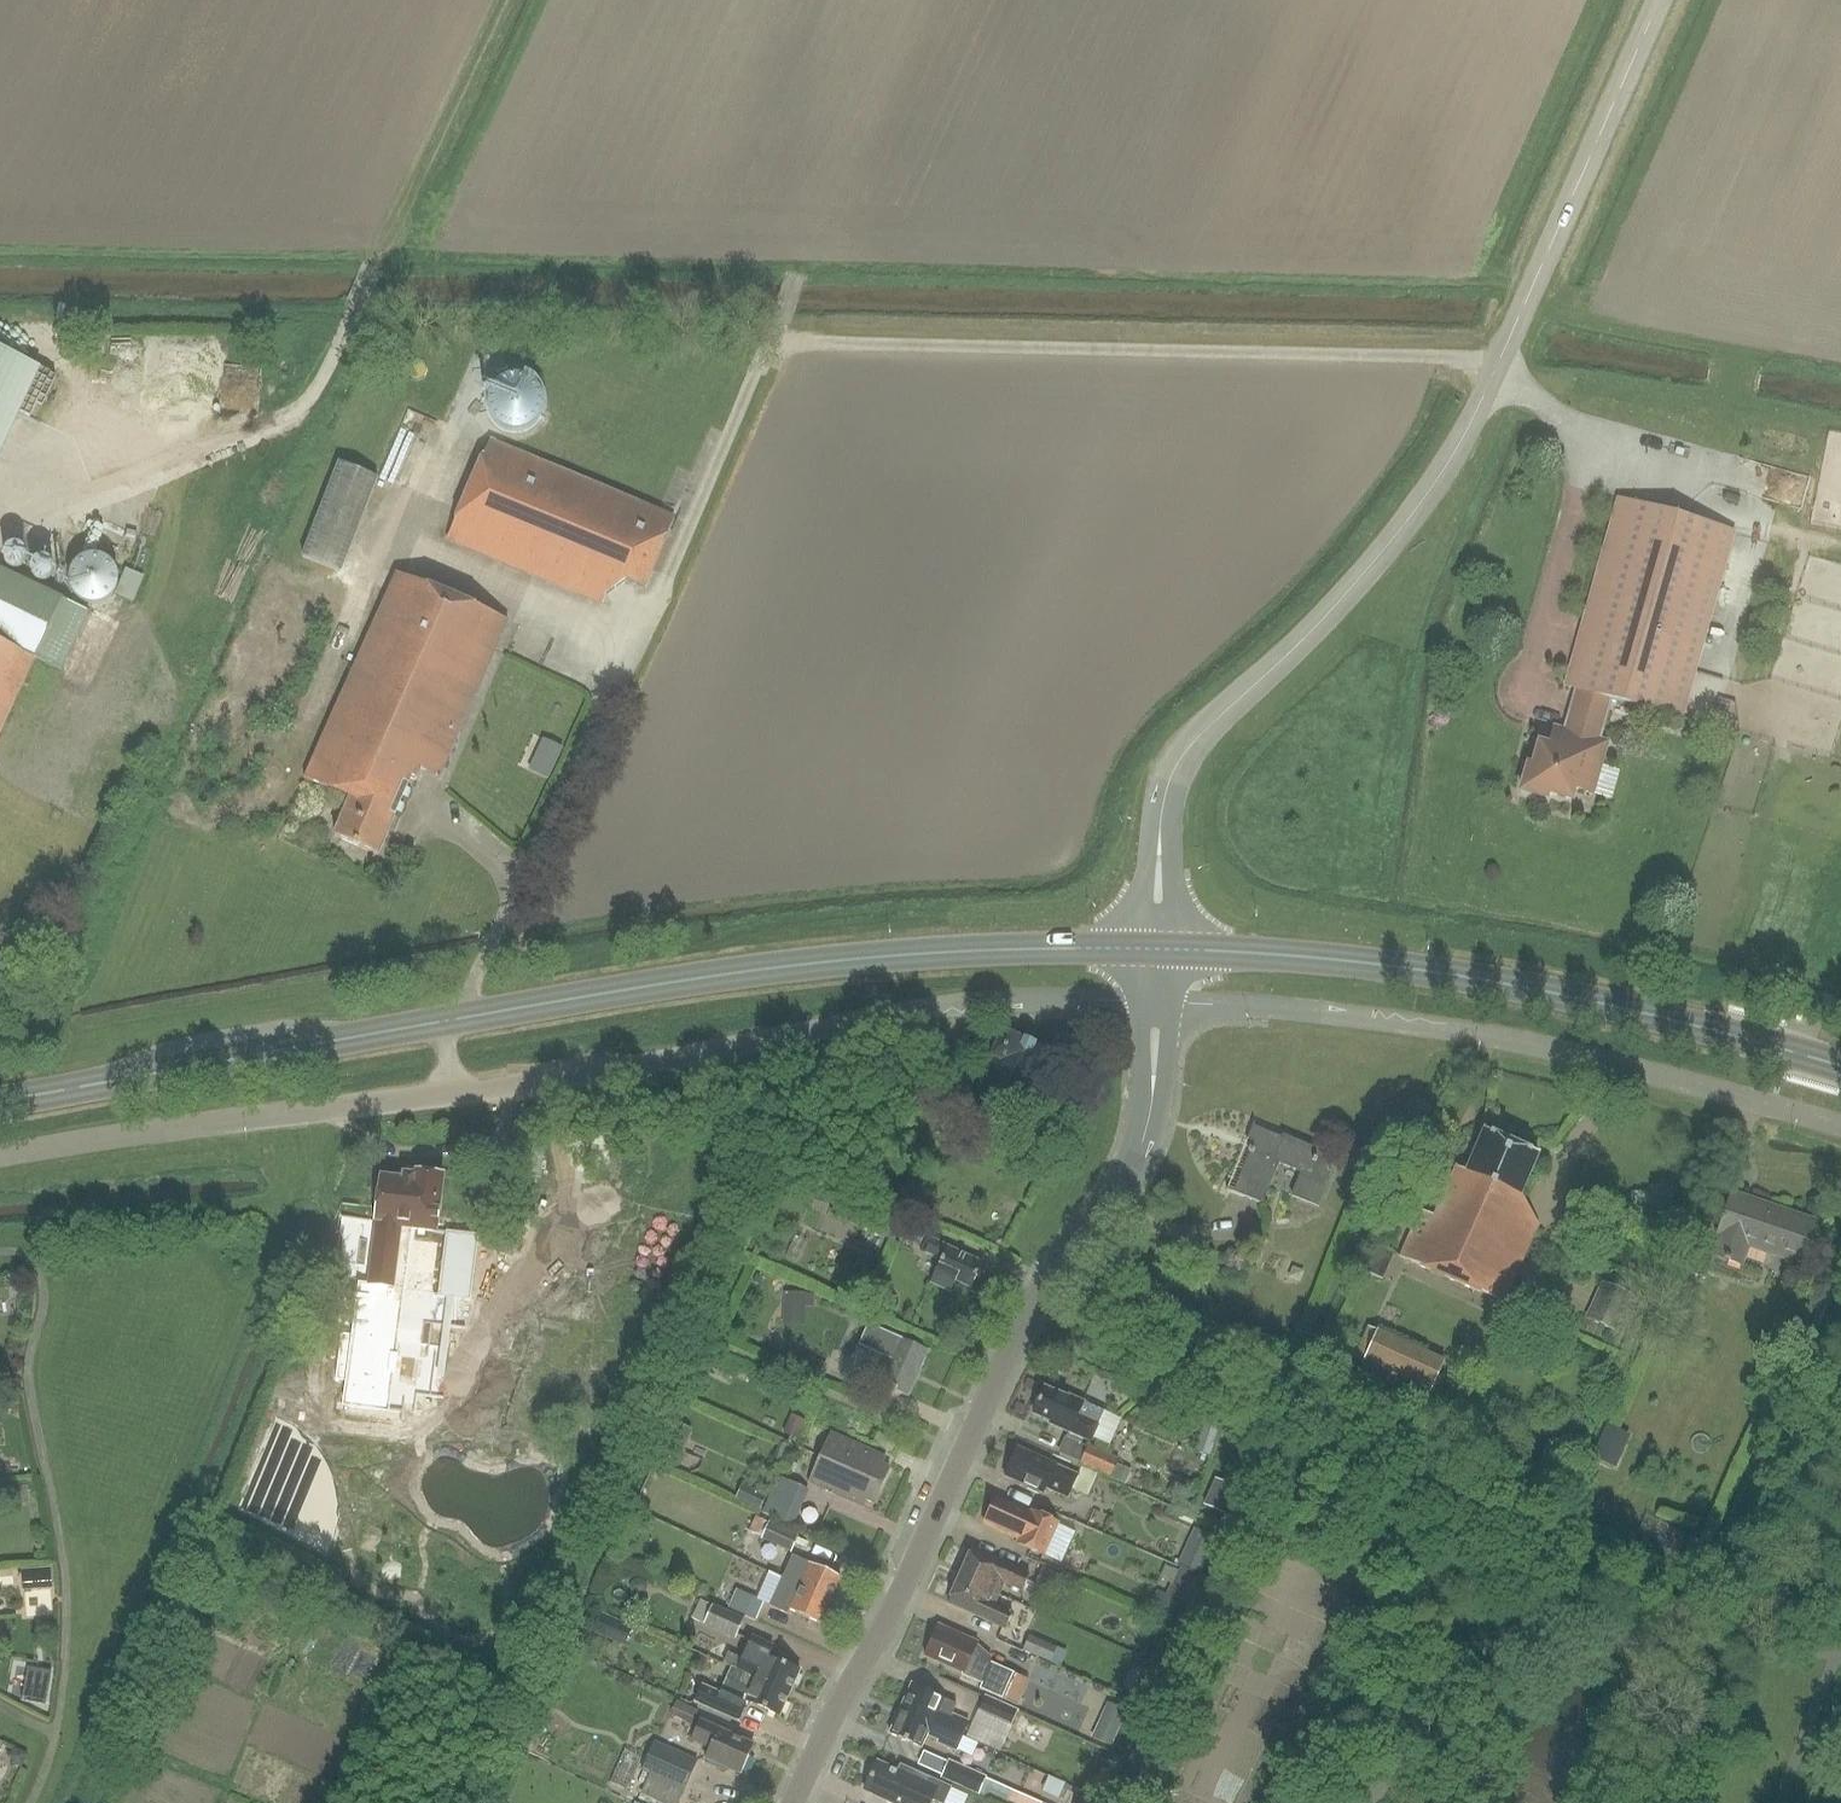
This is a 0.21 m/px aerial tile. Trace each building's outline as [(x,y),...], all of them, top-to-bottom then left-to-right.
[(186,342),(179,401),(218,406),(225,347),(186,342)] [(41,371),(0,352),(0,460),(41,371)] [(475,358),(462,390),(492,403),(505,370),(475,358)] [(531,378),(520,377),(509,380),(500,387),(494,397),(493,409),(497,420),(504,429),(515,434),(526,434),(537,431),(546,423),(550,412),(551,401),(547,390),(539,381),(531,378)] [(492,440),(450,538),(600,602),(604,593),(627,579),(645,586),(674,518),(492,440)] [(339,464),(302,558),(342,574),(379,479),(339,464)] [(1529,764),(1522,790),(1548,798),(1550,793),(1571,799),(1575,788),(1593,793),(1607,743),(1599,740),(1611,698),(1683,719),(1736,531),(1619,498),(1566,686),(1578,689),(1566,731),(1555,728),(1550,746),(1540,743),(1534,765),(1529,764)] [(70,577),(70,580),(70,583),(71,587),(72,590),(73,593),(75,596),(78,599),(81,601),(85,603),(88,604),(92,605),(96,605),(99,605),(103,604),(105,603),(108,601),(111,599),(113,597),(115,594),(117,591),(118,588),(119,584),(120,580),(119,576),(118,573),(117,569),(115,566),(113,563),(111,561),(108,559),(105,558),(102,557),(99,556),(96,555),(92,556),(88,556),(85,558),(81,559),(78,562),(75,565),(73,568),(72,571),(71,574),(70,577)] [(438,778),(507,623),(396,574),(304,780),(351,801),(334,839),(378,858),(413,780),(417,781),(421,771),(438,778)] [(49,674),(0,651),(0,781),(49,674)] [(521,762),(548,777),(564,746),(537,731),(521,762)] [(1046,1080),(1057,1055),(1002,1031),(991,1056),(994,1058),(972,1108),(1019,1128),(1040,1078),(1046,1080)] [(1331,1171),(1336,1159),(1322,1153),(1323,1150),(1254,1122),(1227,1189),(1263,1204),(1277,1170),(1300,1179),(1293,1196),(1320,1208),(1335,1173),(1331,1171)] [(1422,1209),(1400,1259),(1504,1304),(1540,1225),(1521,1195),(1540,1154),(1486,1130),(1467,1171),(1457,1166),(1435,1215),(1422,1209)] [(380,1177),(367,1286),(395,1289),(403,1231),(431,1234),(432,1230),(437,1229),(440,1199),(437,1197),(440,1171),(416,1169),(415,1176),(402,1175),(402,1180),(380,1177)] [(871,1231),(881,1207),(840,1190),(830,1214),(871,1231)] [(1802,1263),(1816,1221),(1733,1194),(1719,1235),(1721,1235),(1717,1247),(1689,1238),(1679,1268),(1707,1277),(1714,1256),(1742,1266),(1749,1245),(1802,1263)] [(463,1239),(440,1235),(435,1281),(457,1284),(463,1239)] [(1262,1258),(1268,1240),(1260,1237),(1254,1255),(1262,1258)] [(931,1238),(925,1252),(941,1259),(930,1282),(950,1292),(955,1280),(971,1287),(982,1262),(948,1247),(948,1246),(931,1238)] [(1384,1280),(1395,1253),(1377,1246),(1366,1273),(1384,1280)] [(1616,1333),(1633,1296),(1605,1284),(1589,1320),(1616,1333)] [(786,1298),(784,1322),(808,1324),(811,1300),(786,1298)] [(1356,1358),(1430,1390),(1443,1361),(1369,1328),(1356,1358)] [(907,1396),(928,1350),(897,1336),(883,1366),(888,1368),(880,1384),(907,1396)] [(821,1379),(827,1366),(793,1352),(787,1365),(821,1379)] [(1347,1365),(1331,1359),(1326,1371),(1342,1377),(1347,1365)] [(1091,1440),(1098,1425),(1078,1416),(1084,1402),(1062,1392),(1061,1395),(1045,1388),(1034,1412),(1057,1422),(1056,1425),(1091,1440)] [(799,1439),(806,1421),(792,1415),(785,1434),(799,1439)] [(1221,1427),(1205,1422),(1196,1451),(1211,1456),(1221,1427)] [(676,1423),(658,1462),(676,1470),(694,1431),(676,1423)] [(1616,1469),(1631,1435),(1607,1425),(1591,1462),(1612,1471),(1614,1468),(1616,1469)] [(873,1503),(889,1466),(883,1463),(885,1457),(830,1433),(808,1482),(864,1507),(867,1500),(873,1503)] [(1087,1446),(1079,1464),(1109,1478),(1118,1459),(1087,1446)] [(1068,1497),(1078,1475),(1018,1447),(1005,1475),(1044,1492),(1046,1487),(1068,1497)] [(792,1527),(807,1491),(776,1478),(761,1513),(792,1527)] [(1222,1512),(1234,1486),(1217,1479),(1206,1505),(1222,1512)] [(736,1499),(761,1510),(767,1497),(742,1485),(736,1499)] [(15,1506),(30,1504),(28,1487),(13,1489),(15,1506)] [(1032,1513),(996,1498),(985,1524),(1020,1539),(1018,1544),(1046,1556),(1061,1521),(1034,1509),(1032,1513)] [(798,1536),(768,1522),(760,1539),(790,1552),(798,1536)] [(1216,1538),(1195,1528),(1178,1564),(1199,1574),(1216,1538)] [(961,1575),(999,1593),(1004,1581),(1023,1589),(1030,1574),(972,1548),(961,1575)] [(798,1585),(830,1600),(840,1577),(808,1562),(808,1563),(794,1557),(789,1567),(803,1573),(798,1585)] [(24,1591),(53,1589),(51,1568),(23,1570),(24,1591)] [(1043,1568),(1034,1587),(1059,1599),(1069,1580),(1043,1568)] [(994,1603),(999,1593),(961,1575),(949,1601),(1006,1627),(1013,1612),(994,1603)] [(820,1623),(830,1600),(798,1585),(792,1597),(778,1591),(774,1601),(787,1608),(820,1623)] [(1198,1599),(1172,1587),(1167,1597),(1158,1594),(1150,1613),(1184,1628),(1198,1599)] [(753,1619),(761,1601),(734,1589),(726,1606),(753,1619)] [(716,1603),(706,1623),(738,1638),(747,1617),(716,1603)] [(625,1645),(633,1627),(602,1613),(595,1632),(625,1645)] [(978,1642),(939,1625),(925,1656),(964,1673),(963,1676),(983,1684),(981,1690),(1018,1706),(1030,1680),(991,1663),(993,1660),(974,1652),(978,1642)] [(1050,1662),(1056,1648),(1029,1635),(1022,1650),(1050,1662)] [(756,1677),(789,1692),(799,1670),(768,1656),(772,1646),(751,1636),(741,1659),(728,1653),(724,1663),(756,1677)] [(779,1715),(789,1692),(756,1677),(724,1663),(723,1663),(737,1669),(725,1696),(703,1686),(696,1701),(739,1720),(748,1701),(779,1715)] [(1083,1730),(1093,1708),(1101,1711),(1108,1693),(1049,1667),(1031,1707),(1083,1730)] [(28,1668),(23,1702),(46,1705),(52,1672),(28,1668)] [(902,1708),(963,1736),(970,1721),(953,1714),(958,1706),(943,1700),(945,1698),(913,1683),(902,1708)] [(986,1696),(967,1738),(1000,1752),(1018,1710),(986,1696)] [(699,1711),(687,1705),(678,1701),(676,1705),(669,1719),(680,1723),(682,1719),(692,1724),(699,1711)] [(1109,1703),(1093,1738),(1111,1747),(1127,1711),(1109,1703)] [(957,1749),(963,1736),(902,1708),(890,1733),(922,1747),(928,1734),(940,1739),(938,1741),(957,1749)] [(740,1772),(753,1744),(700,1720),(692,1738),(710,1747),(706,1757),(740,1772)] [(685,1787),(697,1760),(667,1747),(655,1775),(685,1787)] [(941,1777),(948,1761),(923,1750),(916,1766),(941,1777)] [(979,1795),(988,1777),(949,1759),(948,1761),(941,1777),(979,1795)] [(865,1789),(896,1802),(931,1802),(933,1798),(944,1802),(951,1786),(931,1778),(929,1783),(915,1778),(918,1772),(901,1764),(899,1770),(878,1761),(865,1789)] [(1010,1792),(1012,1789),(1012,1788),(988,1777),(979,1795),(998,1802),(1005,1802),(1010,1792)] [(651,1782),(644,1797),(659,1802),(676,1802),(680,1794),(651,1782)] [(1043,1802),(1012,1789),(1010,1792),(1005,1802),(1042,1802),(1043,1802)]
